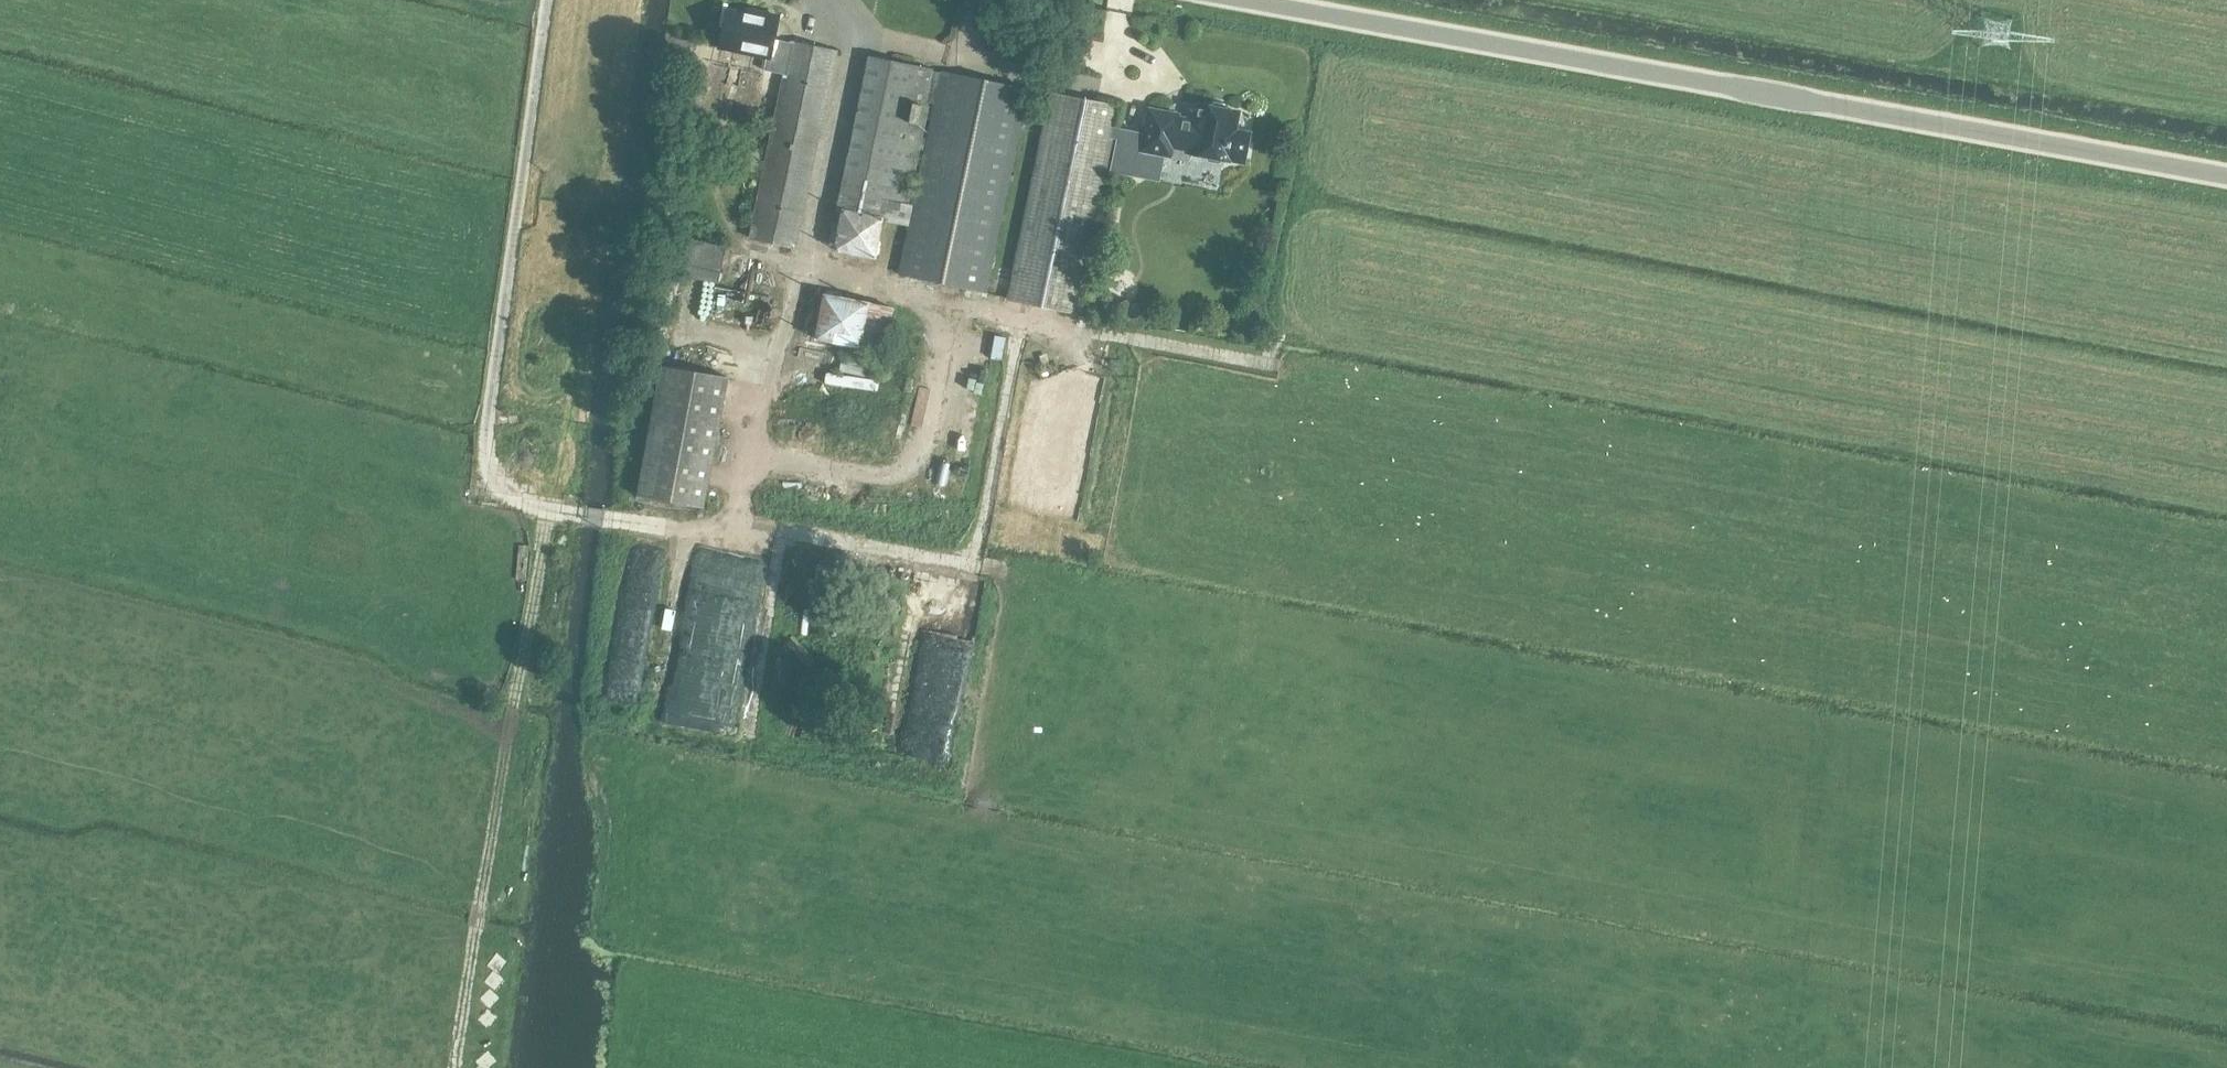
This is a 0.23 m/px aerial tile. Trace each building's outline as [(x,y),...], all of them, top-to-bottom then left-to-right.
[(729,11),(727,11),(726,13),(721,15),(719,24),(723,28),(719,48),(766,59),(764,71),(784,76),(751,239),(796,249),(836,52),(791,42),(791,43),(774,39),(778,17),(758,13),(757,17),(743,14),(742,10),(732,8),(729,11)] [(899,276),(986,294),(1028,92),(869,59),(840,195),(906,208),(918,150),(925,151),(899,276)] [(1106,172),(1115,128),(1119,111),(1050,96),(1008,300),(1077,314),(1106,172)] [(1146,134),(1115,128),(1106,172),(1164,183),(1170,148),(1191,152),(1191,155),(1205,158),(1208,163),(1218,165),(1222,161),(1227,162),(1228,161),(1241,163),(1241,159),(1246,156),(1248,145),(1245,140),(1246,136),(1232,133),(1228,127),(1231,113),(1226,112),(1223,107),(1214,106),(1210,109),(1200,107),(1197,125),(1176,121),(1176,118),(1150,113),(1146,134)] [(737,152),(742,174),(765,169),(760,147),(737,152)] [(678,238),(670,272),(717,282),(725,248),(678,238)] [(722,378),(657,367),(633,498),(699,510),(722,378)] [(228,833),(226,850),(239,852),(242,835),(228,833)]
